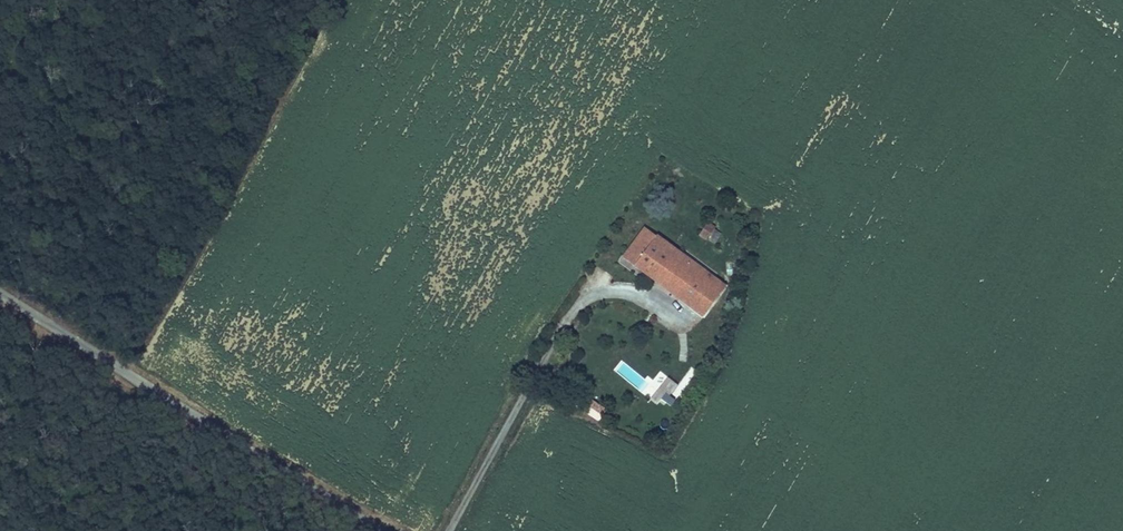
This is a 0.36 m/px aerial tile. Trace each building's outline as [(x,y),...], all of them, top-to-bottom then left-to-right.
[(724,235),(705,223),(698,235),(717,247),(724,235)] [(686,285),(678,296),(690,305),(710,277),(645,229),(624,255),(656,280),(665,270),(686,285)] [(656,280),(678,296),(686,285),(665,270),(656,280)] [(710,277),(690,305),(701,314),(722,286),(710,277)] [(659,371),(643,393),(659,406),(676,383),(659,371)] [(587,413),(594,403),(578,392),(571,403),(587,413)] [(604,409),(594,403),(587,413),(598,419),(604,409)]
